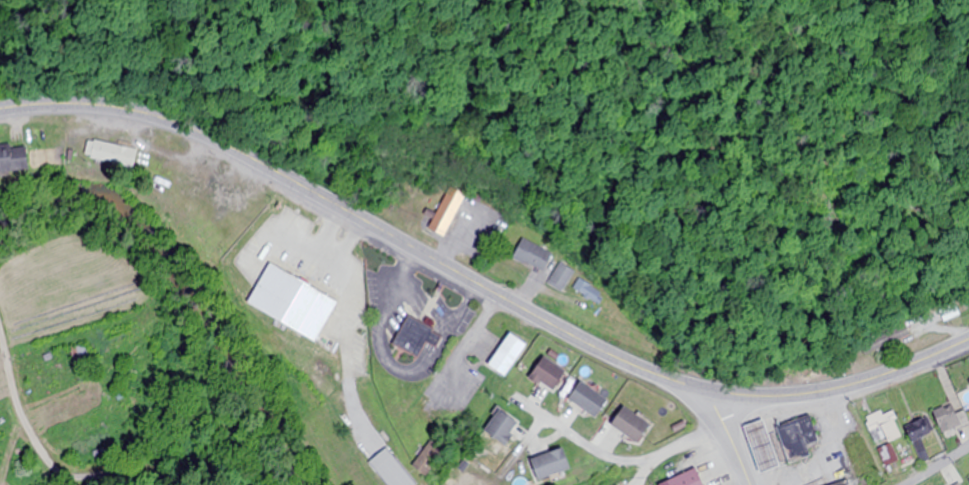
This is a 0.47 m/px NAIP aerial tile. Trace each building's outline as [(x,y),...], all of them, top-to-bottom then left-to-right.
[(132,170),(136,150),(85,140),(81,160),(132,170)] [(24,145),(0,147),(0,174),(26,172),(24,145)] [(444,235),(462,195),(446,188),(428,228),(444,235)] [(510,259),(541,273),(550,254),(519,239),(510,259)] [(547,287),(563,294),(572,271),(556,264),(547,287)] [(572,288),(596,308),(604,298),(580,279),(572,288)] [(942,323),(957,315),(951,302),(935,311),(942,323)] [(392,340),(416,354),(430,328),(406,314),(392,340)] [(522,347),(505,335),(483,368),(501,379),(522,347)] [(525,378),(548,394),(562,373),(540,358),(525,378)] [(563,402),(592,420),(604,401),(575,383),(563,402)] [(960,416),(953,418),(948,405),(930,413),(938,434),(964,424),(960,416)] [(645,426),(617,408),(605,426),(633,445),(645,426)] [(479,433),(501,448),(518,424),(497,409),(479,433)] [(900,437),(889,412),(882,416),(880,412),(862,419),(875,448),(900,437)] [(806,446),(816,443),(809,417),(774,427),(784,464),(809,457),(806,446)] [(917,440),(926,436),(920,421),(904,428),(912,451),(920,448),(917,440)] [(743,428),(755,474),(774,469),(762,423),(743,428)] [(424,478),(442,452),(428,442),(410,468),(424,478)] [(883,466),(895,461),(889,447),(877,452),(883,466)] [(385,448),(366,463),(384,484),(414,484),(385,448)] [(533,483),(566,469),(558,448),(525,462),(533,483)] [(692,468),(658,484),(700,484),(692,468)]
